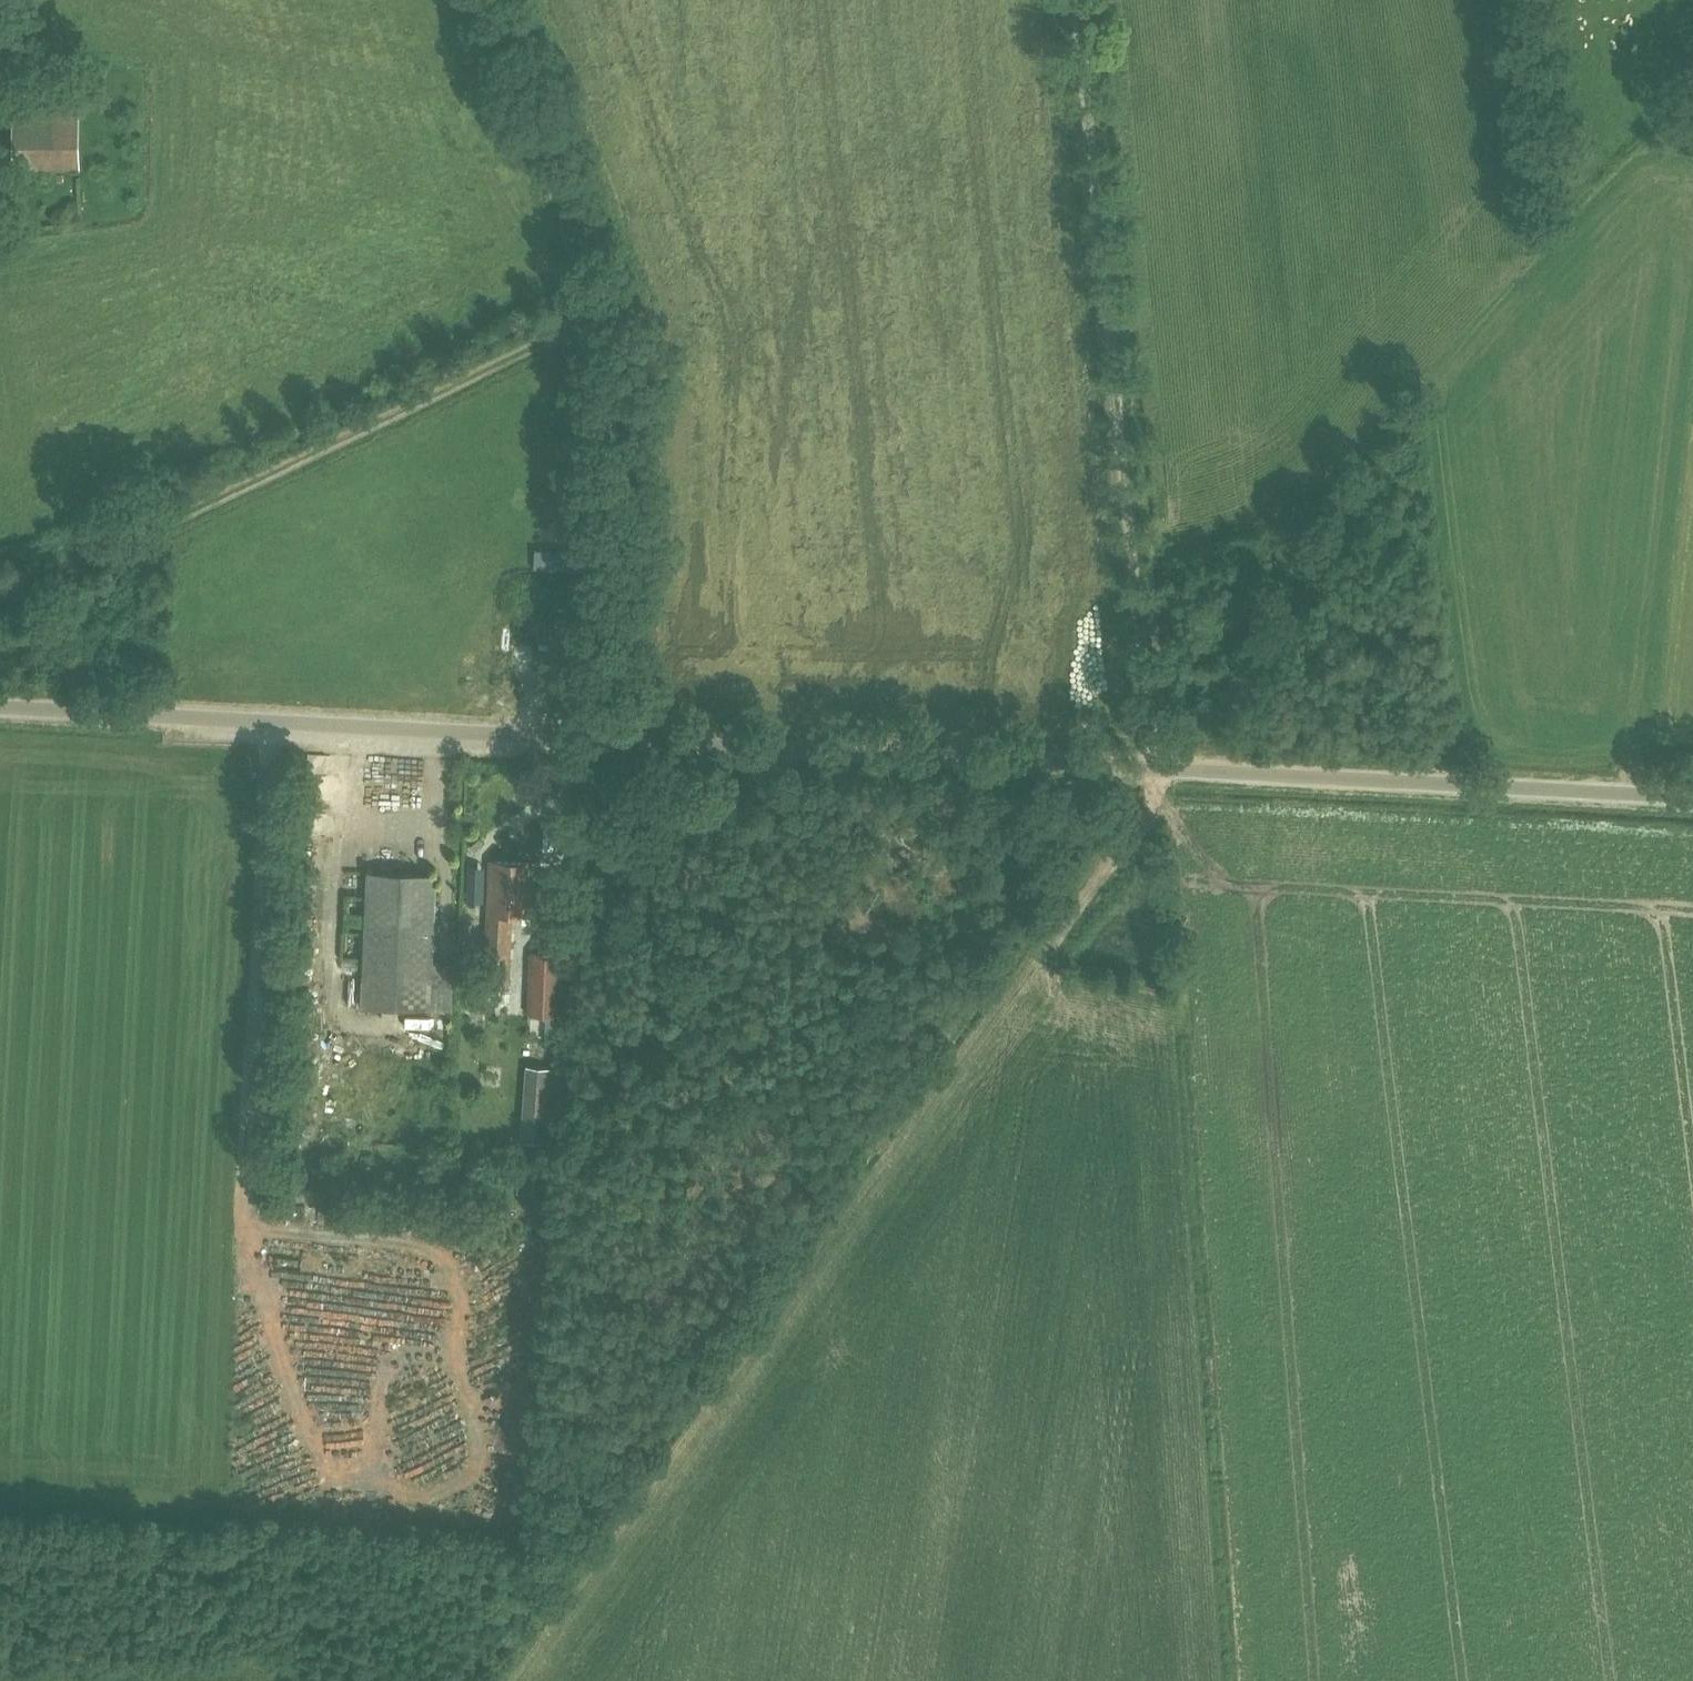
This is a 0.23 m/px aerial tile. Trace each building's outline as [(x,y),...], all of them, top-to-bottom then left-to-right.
[(36,87),(37,105),(12,106),(13,170),(81,169),(80,103),(79,103),(79,87),(36,87)] [(15,205),(11,186),(0,187),(0,207),(15,205)] [(532,915),(534,862),(490,860),(486,942),(511,943),(512,914),(532,915)] [(453,963),(432,962),(436,875),(368,872),(362,1005),(451,1009),(453,963)] [(561,1015),(563,954),(530,953),(528,1014),(561,1015)] [(430,1029),(430,1012),(400,1012),(400,1029),(430,1029)] [(550,1142),(558,1068),(525,1065),(520,1139),(550,1142)]
